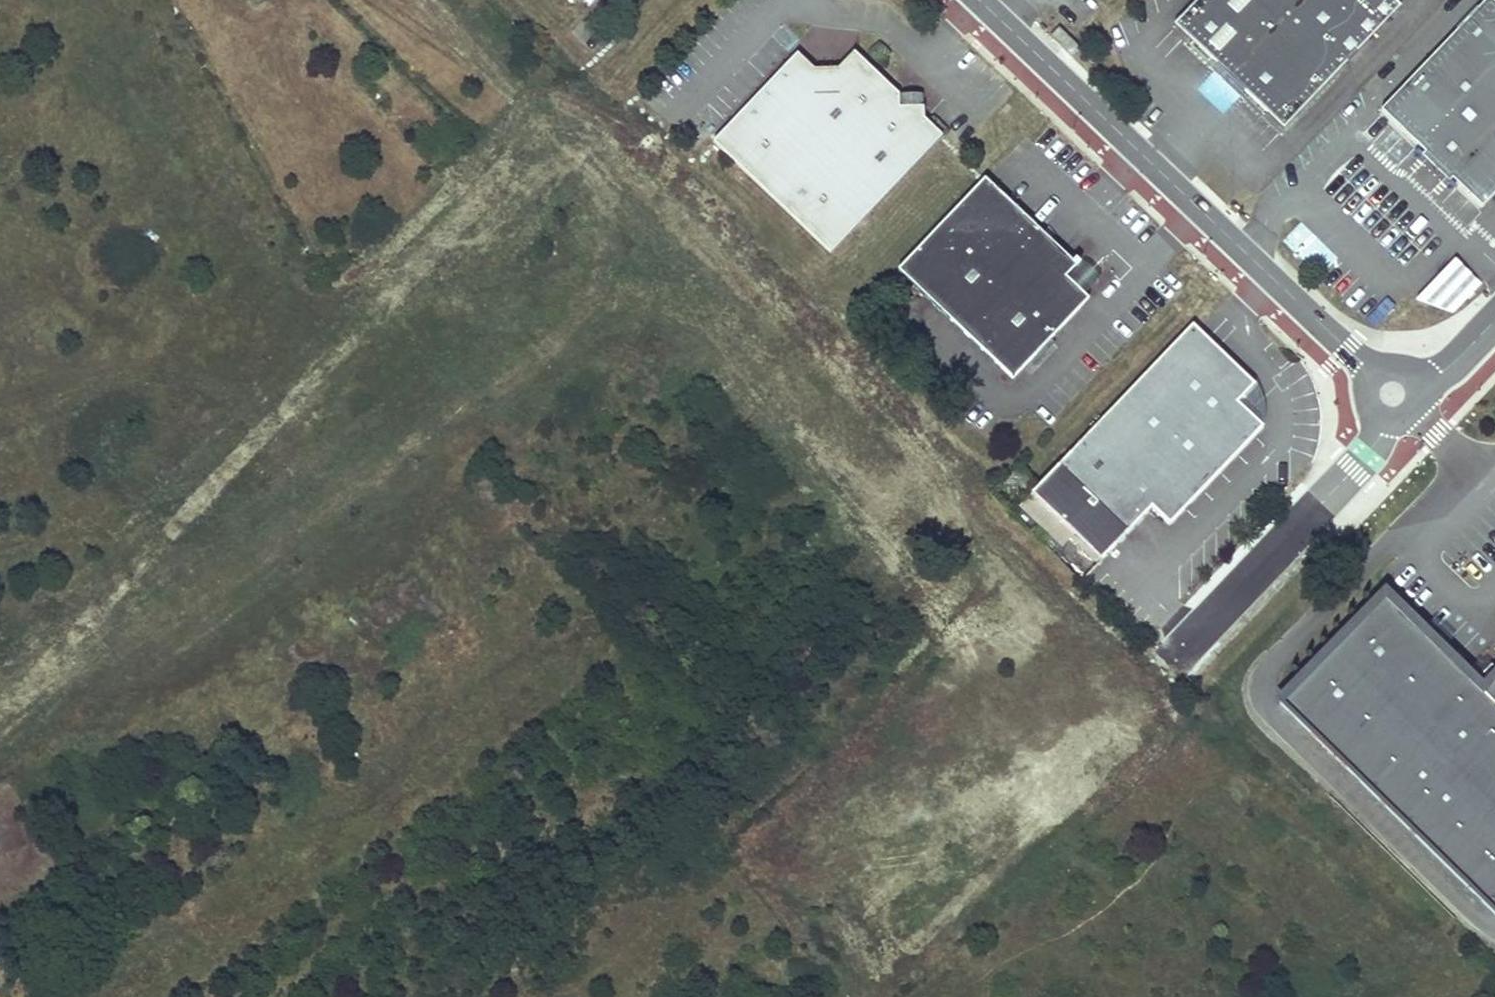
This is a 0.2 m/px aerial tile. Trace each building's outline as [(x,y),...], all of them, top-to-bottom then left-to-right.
[(1398,6),(1392,0),(1196,0),(1174,23),(1282,127),(1398,6)] [(1383,111),(1420,147),(1458,183),(1483,207),(1494,194),(1494,4),(1491,0),(1489,0),(1383,111)] [(796,52),(713,140),(829,249),(938,133),(921,117),(920,103),(896,104),(896,92),(852,51),(836,68),(813,69),(811,67),(796,52)] [(1220,112),(1241,94),(1219,69),(1198,87),(1220,112)] [(896,92),(896,104),(920,103),(920,91),(896,92)] [(1452,189),(1458,183),(1420,147),(1414,153),(1452,189)] [(983,177),(896,267),(1010,375),(1086,297),(1064,275),(1078,260),(1073,254),(1069,259),(983,177)] [(1478,283),(1453,259),(1414,299),(1451,311),(1478,283)] [(1030,492),(1098,557),(1151,502),(1168,517),(1259,423),(1235,399),(1252,381),(1192,323),(1030,492)] [(1494,912),(1494,701),(1484,689),(1430,637),(1385,593),(1280,700),(1325,743),(1494,912)] [(1484,689),(1494,701),(1494,678),(1484,689)]
